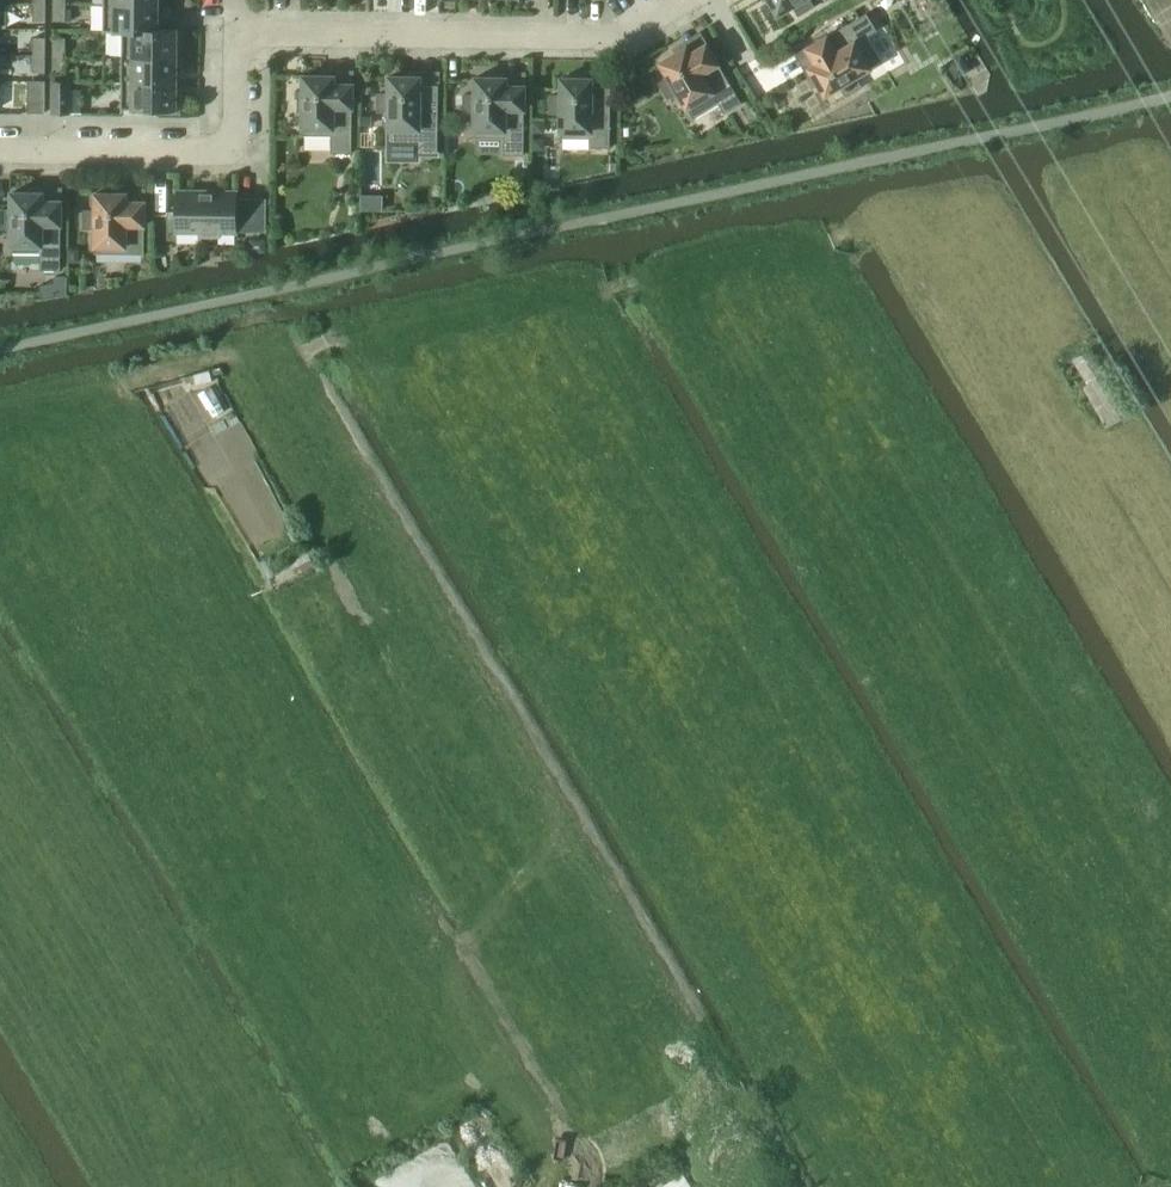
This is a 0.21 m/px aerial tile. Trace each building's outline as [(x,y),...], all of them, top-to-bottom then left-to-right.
[(778,13),(792,4),(798,14),(813,5),(810,0),(770,0),(778,13)] [(46,3),(34,3),(34,20),(46,20),(46,3)] [(66,3),(53,3),(53,20),(65,21),(66,3)] [(104,30),(122,30),(157,30),(157,29),(157,19),(160,19),(160,4),(103,3),(103,32),(104,32),(104,30)] [(809,67),(813,74),(813,75),(814,76),(825,94),(840,85),(845,95),(861,86),(854,75),(881,60),(866,35),(876,29),(866,12),(807,47),(816,63),(809,67)] [(122,30),(122,55),(178,56),(179,41),(176,40),(176,27),(175,27),(175,29),(157,29),(157,30),(122,30)] [(33,37),(33,54),(46,54),(46,37),(33,37)] [(53,37),(53,55),(65,55),(65,37),(53,37)] [(660,61),(669,76),(659,82),(668,97),(678,91),(694,118),(718,103),(724,113),(741,102),(706,43),(690,53),(686,46),(679,50),(679,49),(677,50),(677,51),(660,61)] [(46,54),(33,54),(33,72),(45,72),(46,54)] [(65,55),(53,55),(53,72),(65,72),(65,55)] [(122,55),(122,81),(175,82),(175,72),(178,72),(178,56),(122,55)] [(303,109),(302,135),(332,135),(331,152),(351,152),(352,84),(334,83),(334,75),(325,75),(323,74),(323,75),(303,75),(303,92),(299,92),(298,109),(303,109)] [(388,136),(388,142),(418,142),(418,153),(438,153),(438,84),(419,84),(419,76),(412,76),(412,75),(409,75),(409,76),(389,75),(389,93),(378,93),(377,110),(389,110),(388,136)] [(505,85),(506,77),(498,77),(498,76),(496,76),(496,77),(475,76),(475,94),(464,94),(463,111),(475,111),(475,137),(503,137),(503,154),(524,154),(524,85),(505,85)] [(591,86),(592,77),(584,77),(582,77),(561,77),(561,95),(550,95),(549,112),(561,112),(561,137),(589,138),(589,146),(609,147),(610,86),(591,86)] [(28,112),(45,112),(45,80),(28,80),(28,112)] [(52,113),(69,113),(69,81),(52,81),(52,113)] [(175,82),(122,81),(121,111),(122,111),(122,108),(162,108),(162,111),(178,111),(178,92),(175,92),(175,82)] [(531,121),(531,133),(544,134),(544,121),(531,121)] [(376,131),(359,131),(359,147),(376,146),(376,131)] [(199,236),(219,236),(219,231),(236,231),(236,230),(265,230),(265,199),(236,198),(236,191),(177,191),(177,231),(199,231),(199,236)] [(12,226),(11,252),(40,252),(40,269),(60,269),(61,200),(42,200),(42,192),(34,192),(32,192),(12,192),(12,209),(0,209),(0,226),(12,226)] [(95,227),(95,252),(144,252),(144,201),(126,200),(126,193),(118,192),(116,192),(95,192),(95,210),(84,210),(84,227),(95,227)] [(1088,351),(1073,360),(1107,418),(1122,409),(1088,351)] [(207,409),(212,417),(223,410),(219,403),(220,402),(211,386),(197,394),(206,410),(207,409)] [(200,471),(204,478),(218,471),(214,463),(200,471)] [(307,553),(288,563),(294,573),(313,564),(307,553)] [(267,579),(278,573),(269,557),(258,563),(267,579)] [(682,1173),(659,1186),(690,1186),(682,1173)]
